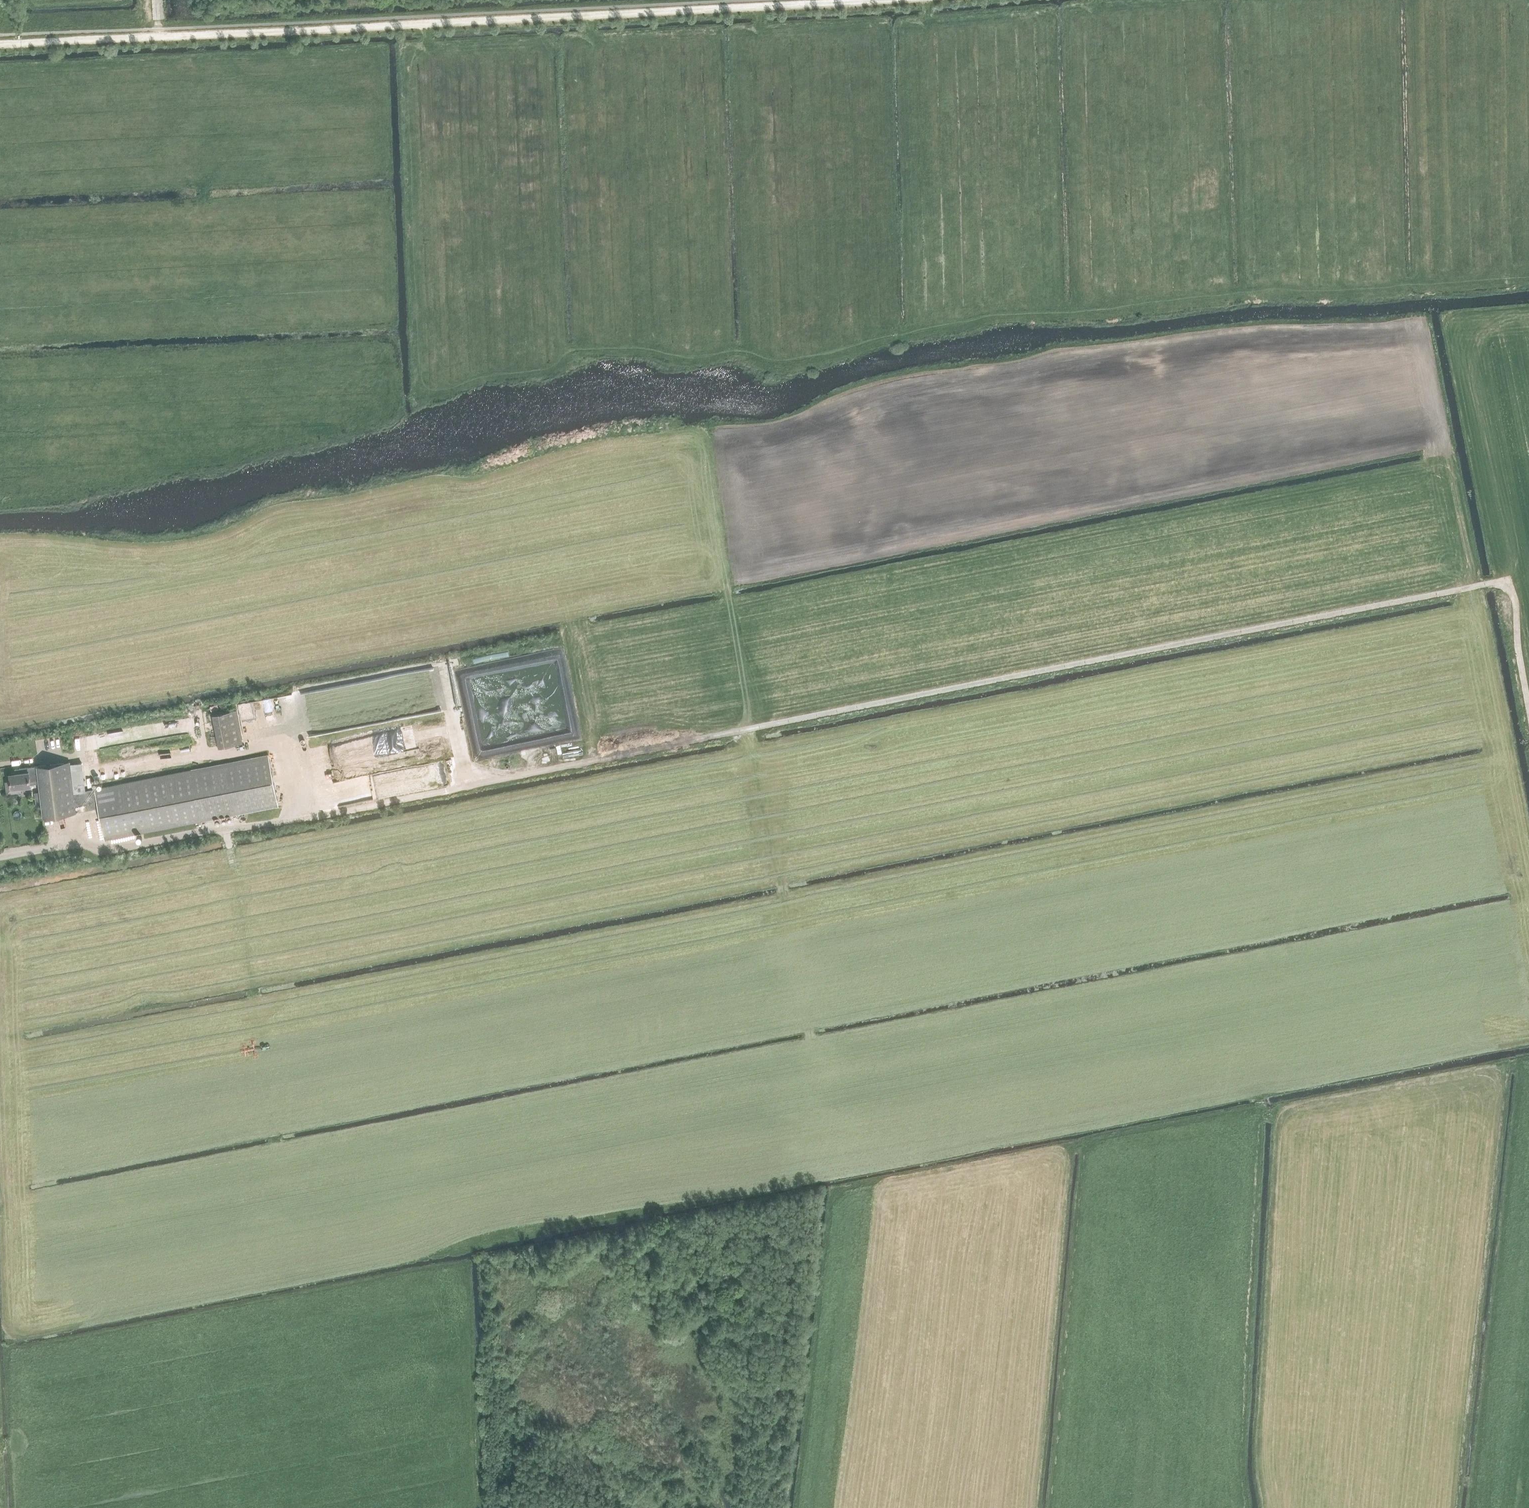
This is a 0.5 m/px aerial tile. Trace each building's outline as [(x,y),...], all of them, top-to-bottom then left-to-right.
[(217,746),(240,741),(234,710),(211,714),(217,746)] [(20,787),(30,785),(30,780),(39,779),(43,816),(75,812),(99,808),(105,840),(278,804),(268,753),(189,769),(83,791),(79,762),(69,764),(69,762),(37,766),(15,769),(16,773),(9,773),(10,781),(6,781),(7,793),(21,791),(20,787)]
